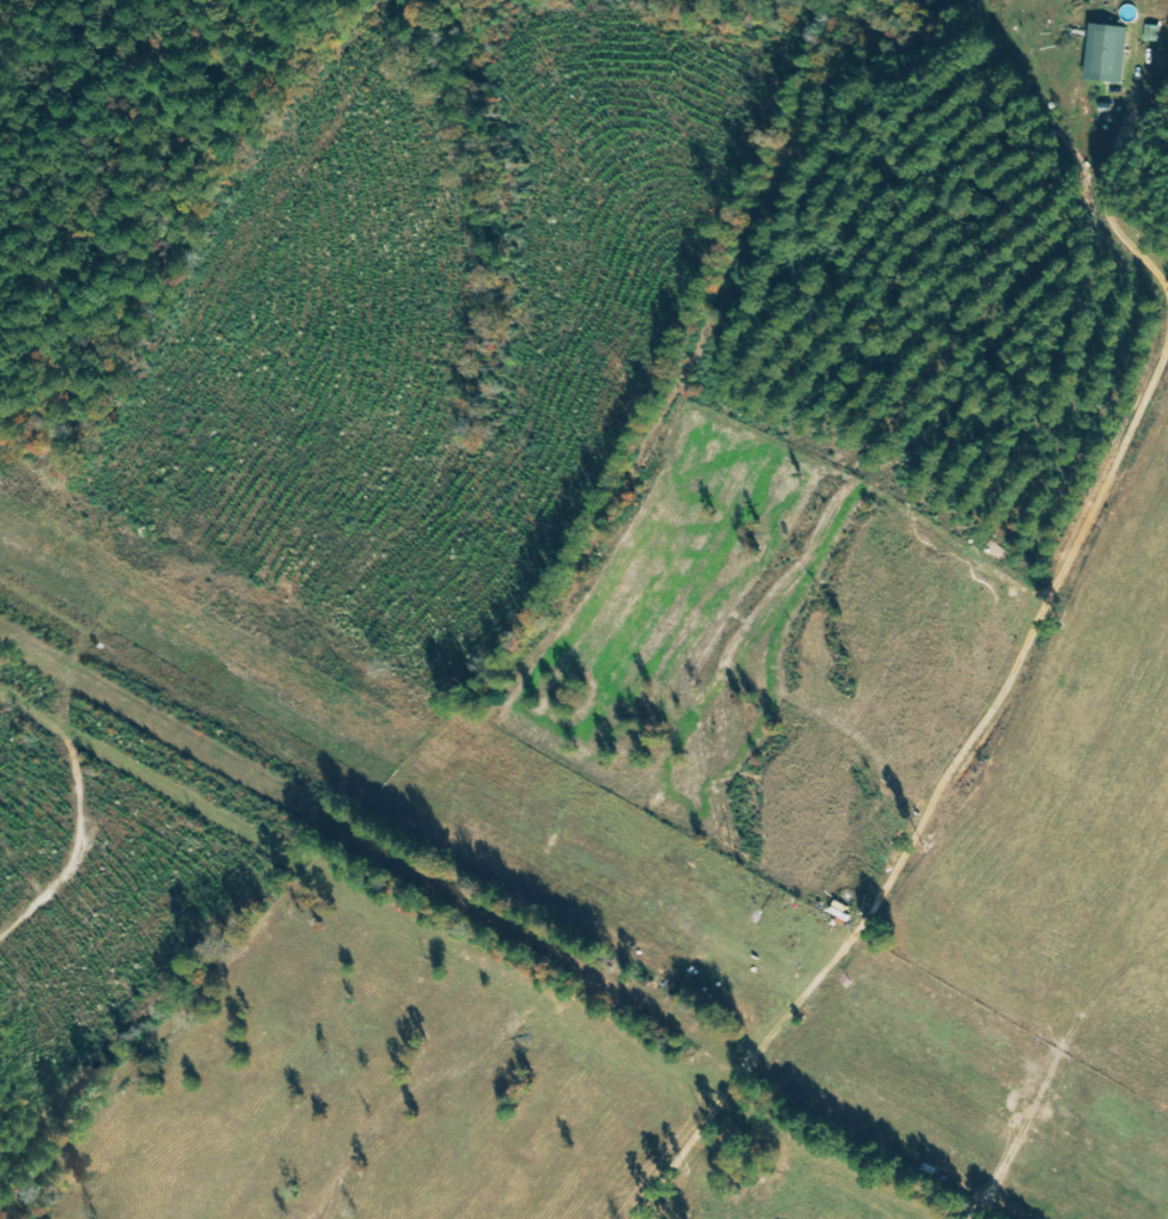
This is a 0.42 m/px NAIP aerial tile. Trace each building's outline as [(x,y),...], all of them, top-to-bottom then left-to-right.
[(1120,82),(1126,26),(1087,22),(1081,78),(1120,82)]
